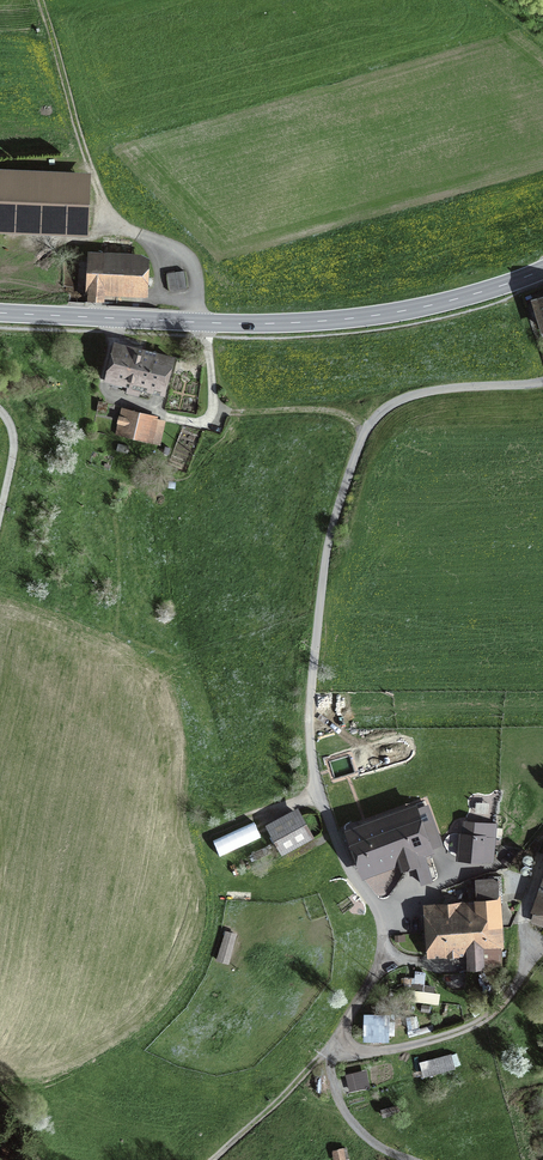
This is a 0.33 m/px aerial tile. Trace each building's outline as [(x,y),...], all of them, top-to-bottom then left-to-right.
[(0,179),(0,243),(92,246),(94,182),(0,179)] [(152,264),(92,260),(89,310),(108,311),(108,301),(150,304),(152,264)] [(167,272),(171,290),(189,286),(185,268),(167,272)] [(526,302),(539,340),(542,338),(542,297),(526,302)] [(181,365),(120,349),(110,391),(171,406),(181,365)] [(163,422),(119,412),(114,435),(157,446),(163,422)] [(427,806),(350,831),(362,869),(400,856),(404,866),(416,862),(423,883),(432,880),(422,849),(440,843),(427,806)] [(297,811),(270,825),(282,850),(310,836),(297,811)] [(219,853),(263,839),(258,822),(213,836),(219,853)] [(483,824),(465,823),(464,831),(461,831),(458,857),(489,860),(492,832),(482,831),(483,824)] [(405,875),(397,870),(383,888),(390,894),(405,875)] [(428,908),(429,931),(500,928),(499,878),(477,879),(479,906),(428,908)] [(531,918),(542,922),(542,885),(531,918)] [(500,928),(429,931),(430,954),(468,952),(469,968),(502,967),(500,928)] [(224,929),(220,959),(232,961),(236,930),(224,929)] [(423,971),(414,970),(412,984),(421,985),(423,971)] [(365,1011),(364,1039),(389,1040),(389,1011),(365,1011)] [(451,1055),(420,1063),(423,1075),(454,1067),(451,1055)] [(349,1090),(370,1088),(368,1068),(346,1070),(349,1090)] [(333,1146),(333,1159),(347,1159),(348,1146),(333,1146)]
